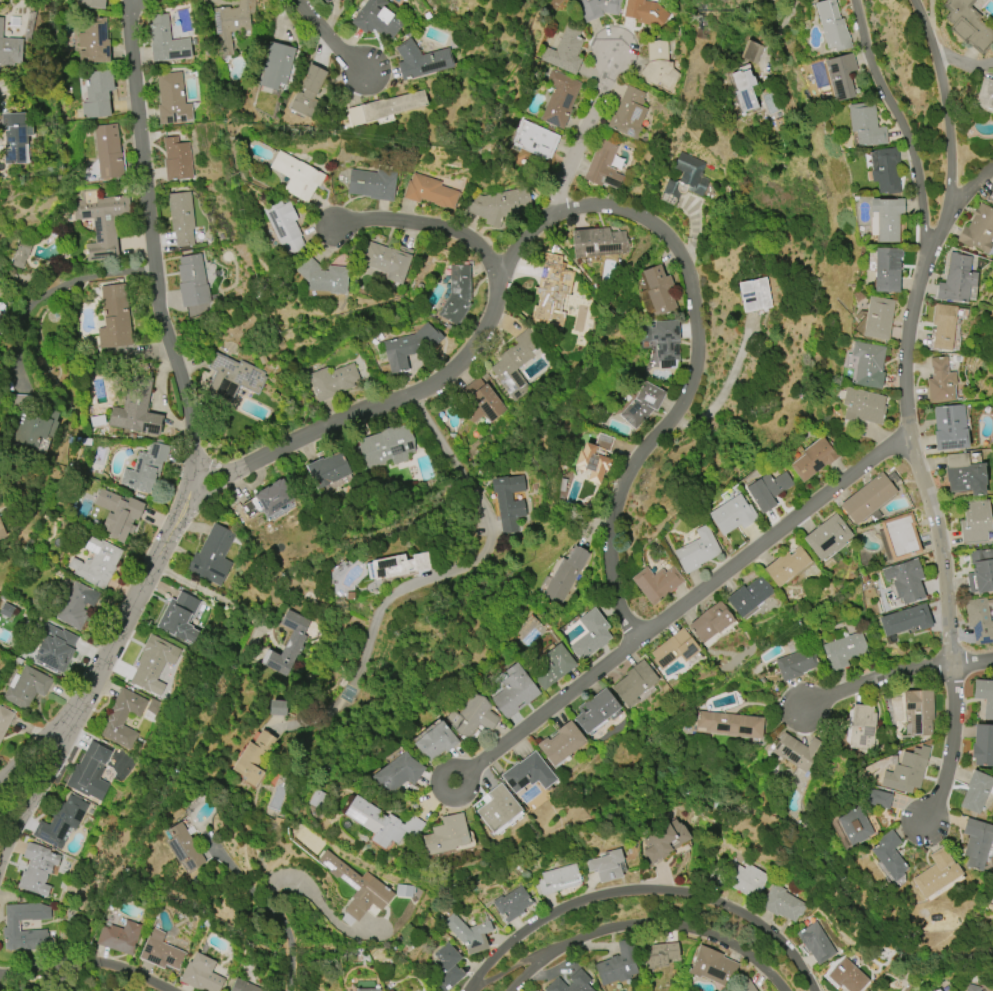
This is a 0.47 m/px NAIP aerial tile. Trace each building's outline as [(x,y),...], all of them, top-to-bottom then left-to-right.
[(75,6),(76,0),(105,0),(104,9),(75,6)] [(237,8),(238,0),(254,0),(254,14),(249,15),(251,30),(229,32),(232,55),(218,57),(212,9),(229,7),(229,9),(237,8)] [(350,23),(367,0),(384,0),(388,3),(384,8),(404,22),(391,39),(385,35),(383,37),(373,30),(370,33),(367,31),(365,34),(350,23)] [(585,23),(575,0),(621,0),(618,16),(604,13),(604,12),(602,13),(603,16),(585,23)] [(622,17),(625,0),(643,0),(658,3),(670,15),(655,30),(649,25),(635,22),(635,20),(622,17)] [(814,3),(824,0),(835,0),(839,19),(842,18),(846,32),(847,31),(851,47),(834,52),(833,46),(826,48),(814,3)] [(945,1),(944,0),(976,0),(970,7),(981,17),(979,20),(992,33),(992,44),(981,57),(966,43),(965,45),(948,29),(951,25),(943,18),(948,12),(941,6),(945,1)] [(190,39),(192,58),(152,62),(151,45),(152,45),(150,25),(152,25),(151,15),(167,14),(170,41),(190,39)] [(109,40),(109,62),(79,63),(79,51),(85,51),(84,48),(78,48),(78,34),(83,33),(83,19),(106,18),(106,40),(109,40)] [(13,66),(0,66),(0,64),(0,19),(3,19),(2,38),(22,39),(21,64),(14,63),(13,66)] [(574,75),(540,60),(546,47),(555,51),(567,22),(582,28),(577,38),(583,40),(576,56),(582,59),(574,75)] [(454,67),(401,81),(396,63),(402,61),(401,60),(394,48),(410,38),(420,53),(420,55),(449,48),(454,67)] [(675,82),(667,89),(660,83),(657,82),(655,85),(646,81),(639,72),(648,60),(647,42),(657,40),(668,41),(669,62),(672,62),(673,69),(679,74),(675,82)] [(764,47),(748,40),(740,58),(756,64),(764,47)] [(257,85),(268,42),(295,49),(286,85),(279,83),(276,90),(257,85)] [(835,102),(824,61),(852,53),(858,73),(849,75),(854,97),(835,102)] [(326,72),(316,95),(315,94),(313,99),(323,104),(315,121),(288,109),(297,91),(302,93),(304,89),(299,86),(309,64),(326,72)] [(84,73),(111,70),(114,91),(107,92),(110,116),(85,119),(85,115),(82,115),(81,103),(84,103),(83,100),(87,100),(84,73)] [(551,70),(581,83),(570,109),(571,109),(562,130),(539,120),(554,86),(545,82),(551,70)] [(749,86),(756,107),(741,112),(734,91),(736,91),(730,74),(739,71),(739,73),(748,70),(750,77),(753,76),(755,84),(749,86)] [(193,120),(159,124),(157,105),(160,105),(156,75),(181,72),(184,104),(191,103),(193,120)] [(982,77),(992,81),(992,112),(973,106),(982,77)] [(627,85),(646,93),(643,100),(644,100),(641,107),(647,109),(639,126),(642,127),(636,140),(606,127),(613,112),(615,113),(627,85)] [(423,90),(427,106),(387,116),(387,117),(351,126),(346,109),(423,90)] [(887,144),(857,147),(855,131),(850,132),(847,105),(874,102),(877,127),(885,126),(887,144)] [(5,131),(0,131),(0,114),(24,113),(25,125),(33,125),(33,136),(27,136),(27,144),(24,144),(25,163),(5,164),(4,151),(10,150),(10,148),(5,148),(5,131)] [(522,120),(559,136),(549,158),(547,158),(544,159),(535,155),(536,155),(519,148),(517,152),(509,148),(522,120)] [(99,179),(93,126),(116,124),(120,153),(121,153),(124,176),(99,179)] [(189,142),(193,177),(166,181),(163,159),(166,159),(163,137),(177,135),(178,144),(189,142)] [(583,179),(600,138),(618,145),(609,167),(615,170),(614,173),(625,177),(619,191),(602,184),(601,186),(583,179)] [(900,193),(887,195),(886,193),(878,194),(876,182),(872,183),(870,171),(871,170),(869,153),(873,153),(872,151),(897,147),(899,165),(896,165),(900,193)] [(289,178),(269,167),(279,150),(325,176),(318,187),(316,185),(307,203),(283,189),(289,178)] [(681,152),(707,164),(701,176),(710,180),(702,197),(686,190),(684,192),(680,194),(678,199),(662,192),(668,179),(676,183),(676,181),(678,182),(683,173),(673,169),(681,152)] [(396,173),(393,202),(369,199),(369,196),(348,193),(350,169),(376,173),(377,170),(396,173)] [(414,173),(441,182),(440,185),(459,192),(453,210),(445,207),(445,208),(433,205),(433,203),(420,199),(419,203),(403,198),(409,180),(411,181),(414,173)] [(99,199),(128,196),(130,215),(114,216),(118,259),(86,262),(85,257),(88,257),(87,249),(85,249),(84,245),(95,244),(92,219),(73,221),(72,202),(81,201),(80,190),(98,188),(99,199)] [(499,229),(484,224),(486,219),(465,212),(472,192),(483,196),(527,188),(531,206),(519,208),(520,215),(502,219),(499,229)] [(190,192),(194,229),(191,229),(193,246),(175,248),(173,232),(171,232),(167,195),(190,192)] [(876,241),(877,212),(869,212),(869,198),(878,198),(878,200),(893,200),(893,198),(903,199),(903,214),(898,214),(898,241),(876,241)] [(280,246),(263,209),(281,201),(283,205),(289,202),(298,219),(294,221),(301,236),(300,237),(305,248),(288,256),(283,245),(280,246)] [(980,203),(992,210),(992,237),(990,243),(992,244),(987,255),(971,246),(970,249),(956,241),(964,226),(967,228),(973,216),(972,215),(975,209),(977,210),(980,203)] [(572,231),(608,228),(609,233),(625,231),(626,240),(628,239),(629,253),(574,258),(572,231)] [(31,245),(19,241),(12,265),(23,269),(31,245)] [(367,241),(391,250),(391,249),(394,250),(396,245),(412,250),(410,256),(412,256),(401,285),(385,279),(387,274),(359,264),(367,241)] [(874,292),(875,248),(896,248),(896,250),(900,250),(902,253),(902,257),(900,259),(898,258),(897,263),(899,263),(898,292),(874,292)] [(967,303),(935,299),(937,282),(944,283),(945,275),(947,275),(949,252),(961,254),(961,256),(971,257),(970,272),(977,273),(975,287),(969,286),(967,303)] [(207,285),(210,303),(182,308),(178,284),(180,283),(177,266),(180,266),(178,257),(200,253),(205,285),(207,285)] [(530,321),(533,306),(536,307),(540,289),(537,288),(545,253),(562,257),(561,262),(565,263),(564,270),(574,272),(569,295),(563,294),(559,312),(565,313),(562,328),(530,321)] [(329,292),(307,290),(307,283),(295,271),(309,256),(321,268),(319,270),(320,271),(328,272),(328,266),(348,268),(346,295),(329,293),(329,292)] [(669,275),(674,288),(670,290),(677,308),(656,317),(645,291),(648,290),(640,271),(659,263),(665,277),(669,275)] [(438,315),(450,293),(450,267),(469,266),(470,299),(468,303),(471,304),(458,326),(438,315)] [(743,313),(737,283),(765,277),(771,307),(766,308),(766,312),(763,312),(762,309),(743,313)] [(100,286),(126,283),(133,346),(99,349),(97,329),(104,328),(100,286)] [(894,301),(887,340),(862,336),(869,296),(894,301)] [(957,307),(950,351),(932,348),(935,326),(932,325),(935,304),(957,307)] [(190,316),(209,315),(209,305),(190,306),(190,316)] [(678,320),(679,351),(678,351),(679,360),(677,360),(677,369),(658,370),(658,363),(656,364),(655,341),(638,342),(637,325),(654,324),(654,322),(678,320)] [(382,342),(414,335),(426,323),(433,330),(435,328),(444,338),(426,352),(404,356),(407,371),(390,375),(382,342)] [(490,369),(501,360),(498,356),(510,347),(511,349),(518,344),(514,339),(527,329),(540,345),(538,346),(540,349),(533,354),(535,356),(516,370),(530,389),(514,401),(490,369)] [(880,389),(852,384),(857,357),(850,356),(853,342),(885,348),(880,372),(883,372),(880,389)] [(215,353),(238,364),(240,360),(264,372),(263,376),(266,377),(257,395),(238,385),(228,407),(205,395),(216,372),(207,368),(215,353)] [(954,401),(928,404),(926,379),(928,379),(928,375),(931,375),(929,358),(947,357),(948,373),(955,372),(956,385),(952,386),(954,401)] [(307,374),(326,367),(328,372),(353,363),(360,379),(353,382),(354,386),(336,393),(337,395),(318,402),(307,374)] [(160,436),(107,426),(111,407),(122,409),(129,374),(152,378),(146,412),(163,415),(160,436)] [(463,389),(478,377),(484,385),(485,384),(506,410),(489,423),(483,415),(473,423),(460,408),(471,399),(463,389)] [(643,381),(665,393),(656,411),(653,409),(634,430),(619,415),(634,398),(643,381)] [(844,387),(884,397),(882,406),(885,407),(881,425),(853,418),(852,421),(841,419),(845,405),(840,404),(844,387)] [(968,448),(935,451),(933,432),(936,432),(933,407),(964,404),(968,448)] [(49,410),(58,413),(56,421),(58,422),(53,437),(46,434),(44,439),(40,437),(36,449),(14,441),(15,439),(10,437),(21,408),(46,417),(49,410)] [(385,464),(367,469),(358,440),(381,433),(380,431),(391,427),(391,429),(406,425),(413,439),(414,452),(407,455),(408,460),(393,465),(391,460),(384,462),(385,464)] [(598,433),(613,439),(608,452),(605,451),(603,457),(610,459),(606,470),(604,469),(598,484),(587,481),(590,472),(585,470),(585,471),(576,469),(577,467),(574,465),(579,450),(581,451),(585,442),(594,446),(598,433)] [(802,451),(821,437),(827,444),(829,442),(840,456),(827,466),(825,464),(802,483),(789,466),(804,454),(802,451)] [(137,452),(140,452),(141,451),(145,452),(149,440),(170,446),(165,463),(162,462),(158,476),(155,476),(152,487),(149,487),(147,494),(127,488),(127,486),(118,484),(122,468),(132,471),(137,452)] [(351,474),(317,489),(306,466),(322,458),(322,459),(340,451),(351,474)] [(985,495),(971,496),(971,490),(949,492),(948,483),(946,483),(945,468),(947,468),(946,455),(968,453),(968,465),(985,463),(985,466),(984,466),(986,485),(984,485),(985,495)] [(762,514),(745,488),(757,481),(757,480),(768,473),(772,480),(786,472),(794,485),(772,498),(777,505),(762,514)] [(839,505),(881,472),(885,477),(893,472),(899,480),(895,483),(892,480),(889,482),(897,492),(854,525),(839,505)] [(490,479),(506,477),(506,478),(522,475),(525,491),(511,493),(512,501),(523,499),(526,516),(516,518),(518,529),(516,529),(516,533),(502,535),(499,518),(499,519),(495,493),(492,493),(490,479)] [(293,505),(286,481),(252,491),(258,511),(264,509),(265,514),(293,505)] [(124,496),(144,505),(136,521),(133,520),(131,524),(135,526),(131,534),(128,533),(123,543),(108,537),(110,533),(105,531),(107,525),(103,524),(108,511),(93,504),(100,489),(122,499),(124,496)] [(708,513),(739,494),(746,506),(749,504),(758,519),(741,529),(739,525),(722,536),(708,513)] [(987,541),(961,543),(959,520),(963,520),(962,503),(987,500),(989,519),(990,519),(991,532),(986,532),(987,541)] [(892,562),(879,522),(911,512),(915,525),(913,526),(922,552),(892,562)] [(802,538),(835,513),(853,536),(844,543),(845,544),(834,553),(833,551),(820,561),(802,538)] [(213,523),(235,534),(223,559),(232,563),(219,587),(209,582),(209,583),(185,571),(194,553),(197,554),(213,523)] [(706,523),(721,553),(698,564),(700,567),(685,574),(673,551),(699,538),(695,529),(706,523)] [(101,540),(122,551),(114,567),(115,567),(109,579),(103,590),(84,580),(85,579),(73,573),(74,570),(67,567),(72,557),(81,562),(81,563),(83,564),(85,560),(91,559),(94,554),(84,549),(90,536),(100,542),(101,540)] [(574,546),(578,548),(579,547),(586,551),(586,552),(590,554),(561,605),(542,595),(561,560),(565,562),(574,546)] [(811,562),(777,588),(763,570),(786,552),(790,556),(794,553),(792,551),(799,546),(811,562)] [(979,551),(992,549),(992,592),(975,594),(975,593),(969,594),(966,574),(973,573),(972,568),(973,568),(973,565),(970,565),(969,552),(979,550),(979,551)] [(371,561),(404,554),(405,561),(412,559),(411,555),(426,552),(429,569),(414,572),(414,571),(407,572),(407,574),(374,580),(374,578),(368,579),(365,564),(371,563),(371,561)] [(880,569),(917,558),(923,579),(919,580),(925,597),(902,605),(900,597),(896,599),(891,582),(894,581),(893,577),(883,580),(880,569)] [(630,579),(645,567),(653,576),(661,569),(664,573),(673,566),(684,581),(652,606),(630,579)] [(774,592),(740,618),(725,599),(742,586),(744,588),(761,575),(774,592)] [(55,618),(74,581),(99,594),(92,607),(86,603),(82,610),(86,612),(84,615),(87,616),(79,632),(71,628),(72,627),(55,618)] [(192,645),(156,627),(170,599),(175,601),(180,591),(200,601),(188,625),(192,627),(192,628),(198,632),(192,645)] [(990,622),(992,621),(992,642),(974,645),(971,627),(968,627),(964,602),(986,598),(990,622)] [(687,625),(718,601),(733,621),(717,633),(716,632),(701,644),(687,625)] [(877,618),(924,604),(931,627),(911,633),(909,629),(883,637),(877,618)] [(594,607),(609,627),(605,630),(611,638),(606,642),(607,643),(599,649),(598,648),(580,662),(569,647),(588,632),(578,620),(594,607)] [(286,609),(310,621),(303,635),(306,636),(285,677),(263,666),(270,651),(279,655),(291,630),(279,624),(286,609)] [(78,637),(72,648),(75,650),(62,674),(59,673),(58,675),(35,662),(36,660),(33,659),(37,653),(36,651),(50,624),(62,631),(63,629),(78,637)] [(661,670),(653,660),(655,658),(651,653),(683,629),(700,650),(683,663),(679,656),(661,670)] [(848,666),(831,672),(822,645),(862,631),(869,652),(846,660),(848,666)] [(150,634),(181,650),(173,666),(165,662),(156,680),(165,685),(159,697),(150,692),(149,693),(129,682),(139,663),(137,662),(142,653),(141,653),(150,634)] [(559,643),(576,665),(543,691),(526,669),(559,643)] [(775,660),(812,647),(819,666),(805,671),(806,672),(801,674),(802,676),(782,683),(775,660)] [(612,687),(626,676),(625,673),(642,659),(659,680),(636,698),(638,701),(629,709),(612,687)] [(539,694),(505,720),(489,699),(501,690),(500,689),(503,686),(500,682),(507,676),(503,671),(515,662),(539,694)] [(24,665),(52,680),(43,697),(35,693),(26,711),(2,698),(14,674),(19,676),(24,665)] [(973,681),(992,682),(992,720),(983,720),(984,699),(972,698),(973,681)] [(121,687),(148,702),(139,718),(129,712),(122,725),(138,734),(129,750),(100,735),(107,722),(106,721),(110,714),(111,714),(113,711),(109,710),(121,687)] [(605,688),(620,708),(618,709),(621,713),(612,720),(609,716),(586,734),(573,718),(580,713),(576,708),(587,699),(588,701),(605,688)] [(931,689),(932,736),(909,737),(908,714),(903,714),(902,690),(931,689)] [(490,733),(479,725),(469,739),(458,735),(445,717),(451,709),(458,714),(472,694),(483,697),(491,707),(489,711),(500,719),(490,733)] [(269,716),(285,716),(286,701),(269,701),(269,716)] [(873,751),(849,749),(853,704),(874,706),(873,713),(876,713),(873,751)] [(14,713),(0,740),(0,706),(14,713)] [(697,711),(763,718),(761,739),(725,735),(725,734),(705,732),(705,729),(695,728),(697,711)] [(587,742),(553,767),(536,745),(546,738),(548,741),(558,733),(556,731),(570,720),(587,742)] [(441,721),(459,742),(446,753),(444,750),(428,763),(413,744),(441,721)] [(974,725),(992,727),(992,766),(973,764),(974,758),(970,758),(971,744),(973,744),(974,725)] [(231,769),(248,742),(252,744),(261,730),(276,739),(267,753),(265,752),(256,767),(264,772),(255,787),(244,780),(246,778),(231,769)] [(784,733),(806,747),(813,736),(825,743),(806,773),(781,757),(780,758),(771,753),(784,733)] [(77,765),(90,740),(111,751),(104,765),(103,765),(102,767),(104,768),(99,779),(110,784),(101,802),(88,795),(87,797),(64,785),(75,764),(77,765)] [(930,748),(919,789),(912,788),(911,794),(879,785),(883,771),(892,773),(894,764),(899,765),(903,752),(911,754),(913,748),(920,749),(921,746),(930,748)] [(371,777),(405,751),(410,757),(426,768),(414,786),(407,781),(389,795),(383,787),(380,789),(371,777)] [(534,751),(556,780),(543,790),(537,781),(530,786),(528,783),(514,794),(500,775),(517,762),(518,764),(534,751)] [(973,770),(992,779),(992,781),(977,815),(959,806),(967,788),(965,787),(973,770)] [(500,783),(521,811),(520,812),(522,814),(495,835),(493,832),(492,834),(475,811),(484,804),(480,798),(500,783)] [(865,805),(889,811),(892,795),(869,789),(865,805)] [(325,795),(315,790),(308,804),(318,809),(325,795)] [(39,820),(48,825),(60,801),(64,803),(68,795),(88,805),(75,830),(71,828),(60,850),(31,836),(39,820)] [(373,834),(343,814),(355,796),(386,816),(387,813),(400,821),(399,823),(402,825),(410,814),(425,823),(416,839),(405,832),(397,844),(390,840),(384,849),(370,840),(373,834)] [(850,846),(835,818),(858,806),(873,834),(850,846)] [(422,836),(433,833),(432,827),(442,825),(440,817),(463,812),(469,842),(474,841),(475,848),(454,852),(453,849),(426,855),(422,836)] [(691,839),(667,853),(668,855),(661,859),(660,857),(649,863),(643,851),(648,848),(643,839),(662,828),(660,824),(676,815),(682,825),(683,824),(691,839)] [(967,818),(992,827),(992,842),(990,841),(980,872),(965,866),(968,857),(963,855),(969,836),(962,834),(967,818)] [(181,822),(206,862),(189,872),(182,861),(179,863),(166,842),(171,839),(166,831),(181,822)] [(891,830),(900,844),(893,849),(907,869),(902,873),(903,876),(893,883),(870,850),(878,845),(875,841),(891,830)] [(46,897),(17,887),(22,871),(24,871),(28,859),(22,857),(27,842),(42,847),(42,848),(49,850),(49,852),(61,856),(57,866),(52,865),(48,874),(46,873),(42,884),(49,887),(46,897)] [(962,873),(922,899),(910,880),(934,864),(928,856),(942,847),(953,864),(955,863),(962,873)] [(586,862),(604,857),(603,853),(619,849),(622,861),(623,861),(625,871),(620,873),(621,877),(599,882),(596,872),(593,873),(592,870),(588,871),(586,862)] [(365,871),(394,894),(381,911),(371,904),(357,922),(343,911),(353,899),(350,897),(355,891),(317,861),(325,850),(360,877),(365,871)] [(540,873),(575,863),(581,884),(554,891),(555,892),(542,896),(541,893),(537,894),(535,886),(539,885),(538,879),(542,878),(540,873)] [(735,864),(743,869),(747,863),(768,876),(754,898),(747,894),(745,896),(723,882),(735,864)] [(759,907),(772,883),(786,890),(785,892),(807,904),(801,916),(799,915),(794,923),(781,916),(781,917),(777,915),(776,916),(759,907)] [(491,902),(501,896),(502,897),(521,886),(528,897),(526,898),(530,905),(521,910),(523,912),(506,923),(503,919),(508,915),(506,913),(500,917),(491,902)] [(4,905),(38,903),(50,907),(51,919),(18,921),(19,931),(46,929),(46,933),(47,933),(48,941),(47,941),(47,950),(29,951),(29,949),(21,950),(21,948),(16,949),(16,950),(7,950),(7,949),(4,949),(4,942),(6,942),(5,938),(4,938),(4,934),(2,934),(1,927),(5,927),(4,905)] [(488,949),(468,955),(464,945),(443,922),(453,912),(468,928),(476,926),(473,917),(484,912),(488,921),(489,921),(492,931),(483,934),(488,949)] [(132,956),(96,945),(102,926),(110,929),(111,926),(122,929),(125,920),(142,925),(132,956)] [(816,921),(836,954),(818,965),(808,950),(807,951),(796,934),(816,921)] [(138,958),(147,937),(149,938),(153,928),(165,933),(160,942),(185,953),(178,970),(165,964),(162,969),(138,958)] [(594,964),(618,955),(617,942),(632,938),(635,946),(632,947),(636,955),(631,957),(637,972),(629,975),(630,978),(617,982),(617,980),(602,985),(594,964)] [(465,974),(446,990),(440,990),(436,987),(438,985),(435,981),(444,974),(433,962),(437,959),(433,954),(447,942),(461,958),(453,965),(458,970),(459,968),(465,974)] [(641,946),(678,943),(679,959),(667,960),(668,966),(655,967),(655,969),(643,970),(641,946)] [(723,988),(722,990),(719,990),(717,990),(713,983),(714,982),(700,976),(699,978),(687,973),(689,968),(691,969),(698,950),(697,950),(699,944),(723,955),(722,957),(739,964),(729,987),(726,986),(725,988),(723,988)] [(224,979),(218,990),(207,990),(203,989),(202,990),(197,989),(197,990),(178,981),(188,962),(190,963),(195,952),(215,962),(210,972),(224,979)] [(870,981),(860,990),(848,990),(841,985),(839,988),(827,976),(845,957),(870,981)] [(587,984),(594,990),(544,990),(543,990),(557,977),(567,987),(572,982),(569,979),(580,968),(591,980),(587,984)] [(236,978),(265,990),(230,990),(236,978)] [(749,979),(756,990),(734,990),(733,989),(749,979)]
